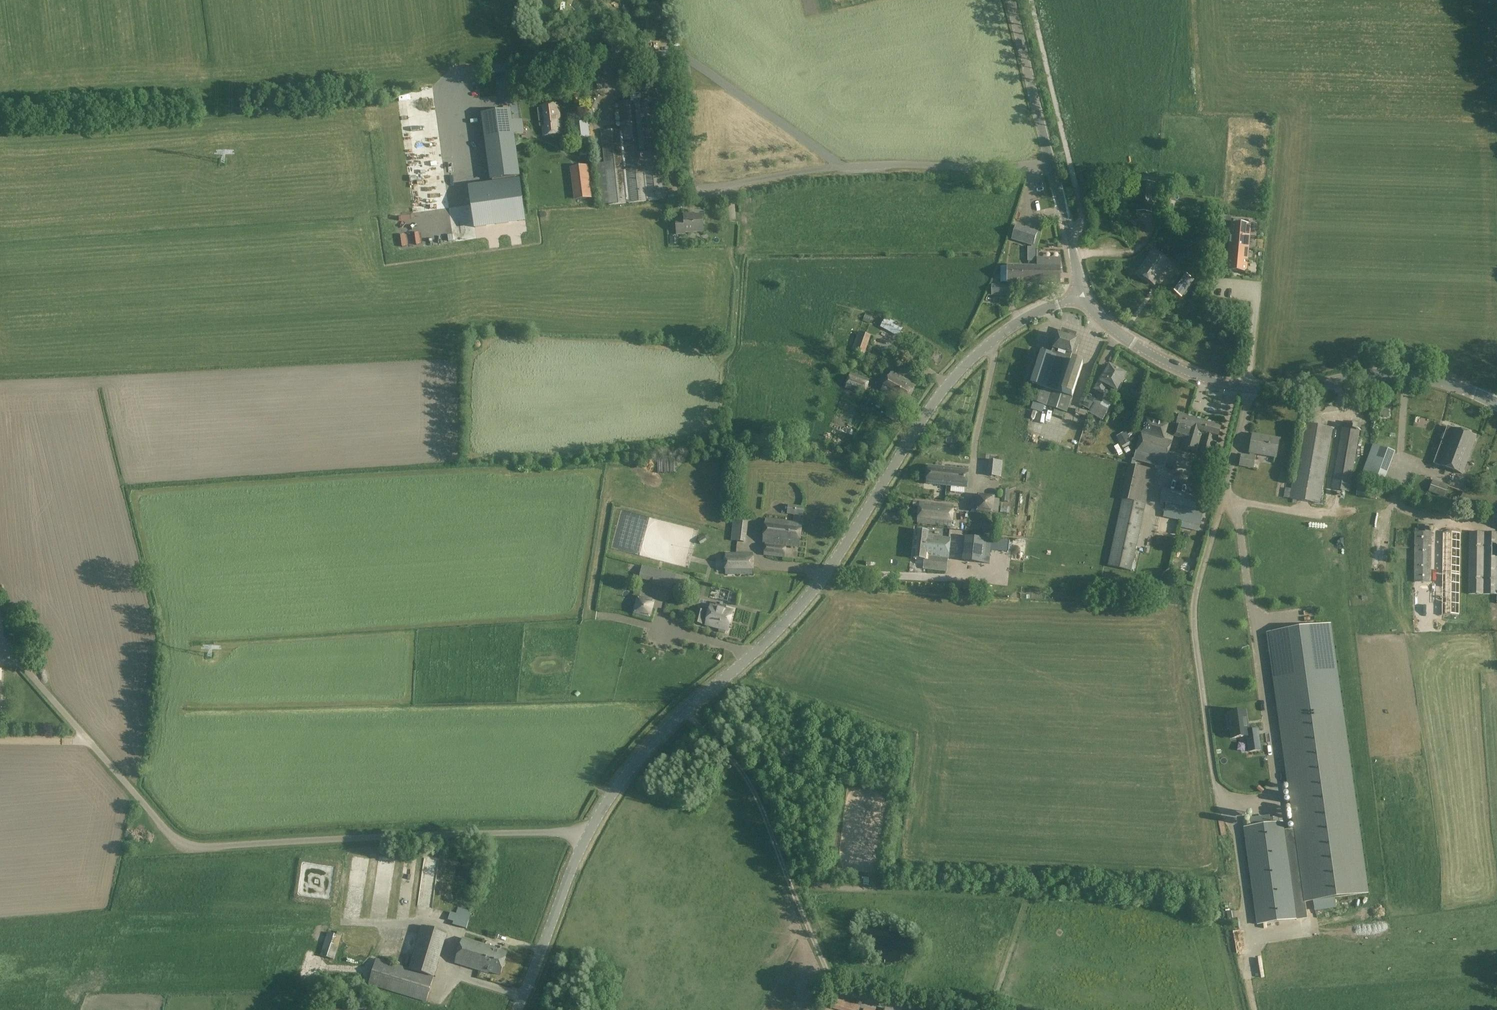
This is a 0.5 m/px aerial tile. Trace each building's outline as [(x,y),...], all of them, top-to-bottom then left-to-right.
[(397,97),(398,104),(417,99),(415,93),(397,97)] [(621,130),(601,132),(609,206),(626,204),(626,203),(631,203),(646,202),(646,201),(648,201),(648,202),(666,200),(656,99),(619,103),(621,130)] [(585,105),(585,115),(594,119),(601,110),(595,102),(585,105)] [(559,104),(540,107),(543,136),(562,134),(559,104)] [(451,107),(453,144),(456,144),(458,165),(470,164),(469,145),(473,144),(470,106),(451,107)] [(431,110),(414,112),(417,146),(428,145),(428,152),(439,151),(438,140),(436,127),(426,128),(425,115),(431,114),(431,110)] [(512,122),(510,111),(482,115),(491,180),(519,176),(513,134),(523,133),(522,121),(512,122)] [(589,120),(571,122),(573,141),(591,138),(589,120)] [(418,183),(418,172),(404,172),(405,183),(418,183)] [(1138,181),(1136,212),(1153,213),(1155,183),(1138,181)] [(684,220),(676,220),(677,234),(685,234),(685,233),(704,231),(703,215),(691,216),(691,214),(684,214),(684,220)] [(1251,225),(1233,224),(1233,230),(1226,229),(1226,235),(1250,237),(1251,225)] [(1033,246),(1037,232),(1016,226),(1012,240),(1032,246),(1033,246)] [(1250,237),(1226,235),(1225,241),(1232,242),(1231,247),(1249,249),(1250,237)] [(1248,260),(1249,249),(1231,247),(1231,253),(1224,252),(1224,258),(1248,260)] [(1153,252),(1138,273),(1155,285),(1170,264),(1153,252)] [(1247,272),(1248,260),(1224,258),(1223,264),(1230,265),(1229,270),(1247,272)] [(1037,267),(1029,267),(1029,283),(1060,284),(1060,260),(1037,260),(1037,267)] [(1029,267),(1008,267),(1008,283),(1029,283),(1029,267)] [(1193,279),(1182,272),(1171,288),(1182,296),(1193,279)] [(1009,285),(992,285),(992,296),(1009,296),(1009,285)] [(884,315),(878,325),(888,330),(893,319),(884,315)] [(893,320),(889,330),(897,334),(901,324),(893,320)] [(859,332),(852,351),(865,355),(871,336),(859,332)] [(1070,362),(1077,341),(1058,334),(1051,356),(1042,352),(1031,385),(1038,387),(1034,402),(1067,413),(1072,398),(1083,366),(1070,362)] [(874,361),(872,367),(879,369),(880,363),(874,361)] [(1110,366),(1106,373),(1103,372),(1093,390),(1102,395),(1108,386),(1117,391),(1126,375),(1110,366)] [(892,372),(881,393),(904,406),(916,385),(892,372)] [(851,373),(846,388),(864,395),(870,379),(851,373)] [(1102,411),(1092,405),(1089,411),(1099,416),(1102,411)] [(1076,409),(1075,414),(1086,417),(1088,412),(1076,409)] [(890,410),(886,416),(897,422),(900,416),(890,410)] [(1186,426),(1188,417),(1180,415),(1174,436),(1184,439),(1181,448),(1188,450),(1192,436),(1187,435),(1189,427),(1186,426)] [(1221,426),(1188,417),(1186,426),(1189,427),(1187,435),(1192,436),(1188,450),(1210,457),(1215,440),(1217,440),(1221,426)] [(1141,434),(1135,453),(1167,462),(1172,441),(1165,439),(1169,425),(1145,418),(1141,434)] [(1343,422),(1331,489),(1349,492),(1361,425),(1343,422)] [(1303,423),(1292,489),(1290,499),(1320,505),(1333,428),(1303,423)] [(1439,464),(1452,429),(1448,427),(1443,439),(1436,437),(1428,460),(1439,464)] [(1452,429),(1439,464),(1439,465),(1462,474),(1476,438),(1452,429)] [(1126,431),(1117,436),(1122,447),(1131,442),(1126,431)] [(1250,453),(1250,456),(1241,455),(1239,467),(1254,469),(1256,457),(1255,457),(1256,454),(1275,457),(1278,439),(1253,435),(1250,453)] [(990,460),(988,476),(1001,477),(1002,462),(991,461),(990,460)] [(1131,571),(1135,552),(1144,512),(1146,505),(1154,470),(1135,466),(1129,465),(1121,499),(1108,566),(1117,568),(1131,571)] [(929,466),(927,483),(946,485),(948,469),(929,466)] [(948,469),(946,485),(966,488),(968,471),(948,469)] [(1468,479),(1466,486),(1476,489),(1478,483),(1468,479)] [(1433,480),(1428,492),(1444,498),(1449,486),(1433,480)] [(1359,485),(1357,495),(1376,499),(1378,489),(1359,485)] [(1183,508),(1185,495),(1169,491),(1165,504),(1166,504),(1183,508)] [(1206,499),(1185,495),(1183,508),(1203,512),(1206,499)] [(1000,500),(972,497),(970,509),(998,513),(1000,500)] [(953,505),(920,502),(913,501),(913,507),(919,508),(917,524),(951,527),(953,505)] [(788,507),(787,515),(803,517),(804,509),(788,507)] [(1183,508),(1180,521),(1201,525),(1203,512),(1183,508)] [(746,516),(731,517),(732,540),(747,540),(746,516)] [(767,519),(764,543),(765,544),(764,556),(785,558),(786,546),(799,548),(802,524),(767,519)] [(917,531),(914,558),(925,560),(924,569),(947,571),(948,558),(951,538),(928,536),(929,532),(917,531)] [(1429,533),(1417,532),(1415,532),(1414,583),(1431,583),(1432,533),(1429,533)] [(1444,533),(1443,615),(1459,616),(1461,533),(1444,533)] [(1468,595),(1496,595),(1496,533),(1469,533),(1468,595)] [(992,540),(965,537),(962,561),(990,564),(992,540)] [(725,553),(725,575),(753,575),(753,553),(725,553)] [(673,583),(674,571),(653,568),(652,580),(673,583)] [(700,587),(708,589),(710,582),(702,580),(700,587)] [(1087,591),(1086,580),(1072,580),(1073,592),(1087,591)] [(711,606),(709,614),(705,613),(705,612),(697,610),(694,622),(702,624),(703,619),(707,620),(706,625),(721,629),(720,632),(725,633),(726,630),(728,631),(733,612),(711,606)] [(1336,660),(1272,669),(1293,822),(1304,902),(1368,893),(1336,660)] [(1229,716),(1226,716),(1228,729),(1231,729),(1232,738),(1248,736),(1250,751),(1261,750),(1258,729),(1247,731),(1244,711),(1229,713),(1229,716)] [(1242,829),(1254,927),(1306,921),(1304,902),(1293,822),(1242,829)] [(435,870),(437,858),(425,856),(423,868),(435,870)] [(351,873),(349,881),(358,882),(360,874),(351,873)] [(458,908),(457,914),(456,915),(470,919),(472,911),(458,908)] [(422,925),(409,968),(408,970),(434,977),(434,978),(448,933),(422,925)] [(342,937),(337,935),(328,932),(321,955),(335,960),(342,937)] [(489,972),(500,976),(507,954),(496,950),(497,949),(463,939),(456,964),(489,974),(489,972)] [(408,970),(409,968),(377,958),(368,985),(427,1003),(434,977),(408,970)] [(840,1009),(854,1009),(855,1005),(843,1001),(840,1009)]
